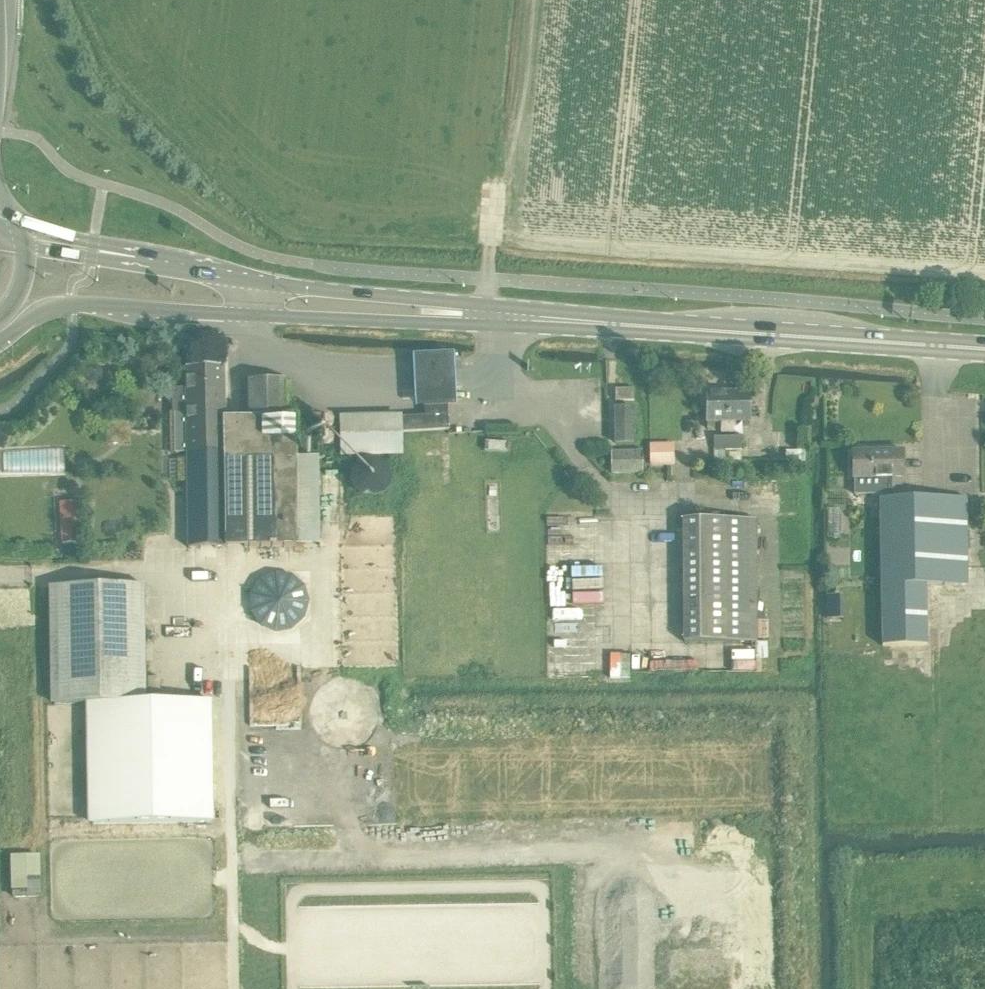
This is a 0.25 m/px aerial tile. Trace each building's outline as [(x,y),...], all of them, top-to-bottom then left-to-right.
[(453,354),(412,356),(415,408),(455,406),(453,354)] [(85,369),(85,376),(91,381),(98,381),(103,376),(103,369),(97,364),(89,365),(85,369)] [(186,390),(173,390),(173,412),(174,412),(186,412),(187,453),(226,452),(225,419),(224,367),(185,367),(185,371),(182,371),(179,373),(179,380),(182,383),(186,383),(186,390)] [(187,453),(186,548),(319,545),(319,459),(296,459),(295,419),(289,419),(290,382),(243,382),(243,419),(225,419),(226,452),(187,453)] [(635,390),(616,389),(616,401),(635,401),(635,390)] [(728,392),(707,392),(706,421),(706,429),(714,429),(714,421),(721,421),(720,433),(728,433),(735,433),(735,421),(742,422),(742,429),(749,429),(749,422),(749,391),(728,392)] [(425,416),(401,418),(401,432),(440,432),(448,432),(448,430),(447,407),(447,402),(444,402),(436,402),(427,403),(424,403),(424,408),(425,416)] [(615,442),(633,442),(633,409),(616,409),(615,442)] [(401,432),(401,418),(340,419),(341,455),(402,454),(401,432)] [(728,437),(712,438),(712,450),(713,461),(727,461),(727,450),(741,450),(741,437),(728,437)] [(483,452),(507,453),(508,443),(484,442),(483,452)] [(650,466),(674,465),(674,443),(650,444),(650,466)] [(611,451),(611,472),(643,472),(642,451),(611,451)] [(902,451),(853,451),(853,495),(880,495),(880,499),(882,645),(926,644),(925,585),(967,584),(966,498),(901,499),(900,477),(902,477),(902,451)] [(785,452),(785,462),(804,463),(805,453),(785,452)] [(352,482),(354,488),(358,494),(364,498),(371,499),(378,497),(385,493),(389,488),(391,480),(390,474),(388,468),(384,463),(378,460),(371,459),(365,460),(359,464),(354,469),(352,475),(352,482)] [(74,502),(60,502),(62,543),(76,542),(75,516),(74,502)] [(683,520),(684,643),(756,642),(755,521),(683,520)] [(52,587),(54,705),(85,704),(87,825),(211,824),(210,702),(146,703),(144,585),(52,587)] [(767,642),(756,642),(756,659),(767,659),(767,642)]
